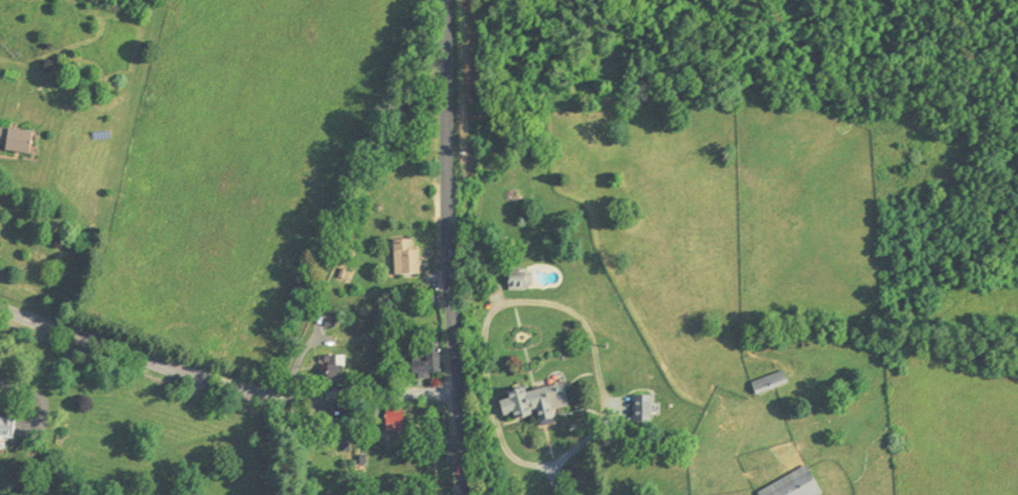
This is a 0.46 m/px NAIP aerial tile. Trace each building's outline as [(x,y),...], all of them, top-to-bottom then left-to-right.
[(0,127),(0,149),(35,153),(38,133),(0,127)] [(392,241),(393,275),(420,274),(419,249),(412,249),(411,240),(392,241)] [(506,273),(509,273),(509,268),(517,267),(517,272),(532,271),(532,285),(526,285),(526,290),(507,291),(506,273)] [(408,362),(408,374),(418,373),(418,378),(429,377),(429,373),(439,372),(438,343),(421,344),(422,361),(408,362)] [(322,357),(322,378),(338,378),(338,365),(342,365),(342,357),(322,357)] [(751,383),(755,395),(787,383),(783,371),(751,383)] [(496,401),(500,414),(507,412),(510,421),(534,413),(538,426),(552,421),(548,409),(567,404),(561,382),(543,387),(542,383),(523,389),(522,386),(502,392),(504,398),(496,401)] [(632,422),(650,423),(650,414),(648,414),(648,397),(632,396),(632,422)] [(330,405),(346,404),(347,426),(332,428),(330,405)] [(382,410),(382,432),(399,432),(399,410),(382,410)] [(391,434),(409,434),(409,416),(391,416),(391,434)] [(20,439),(21,418),(0,417),(0,438),(20,439)] [(758,494),(816,494),(821,492),(806,465),(757,494),(758,494)]
